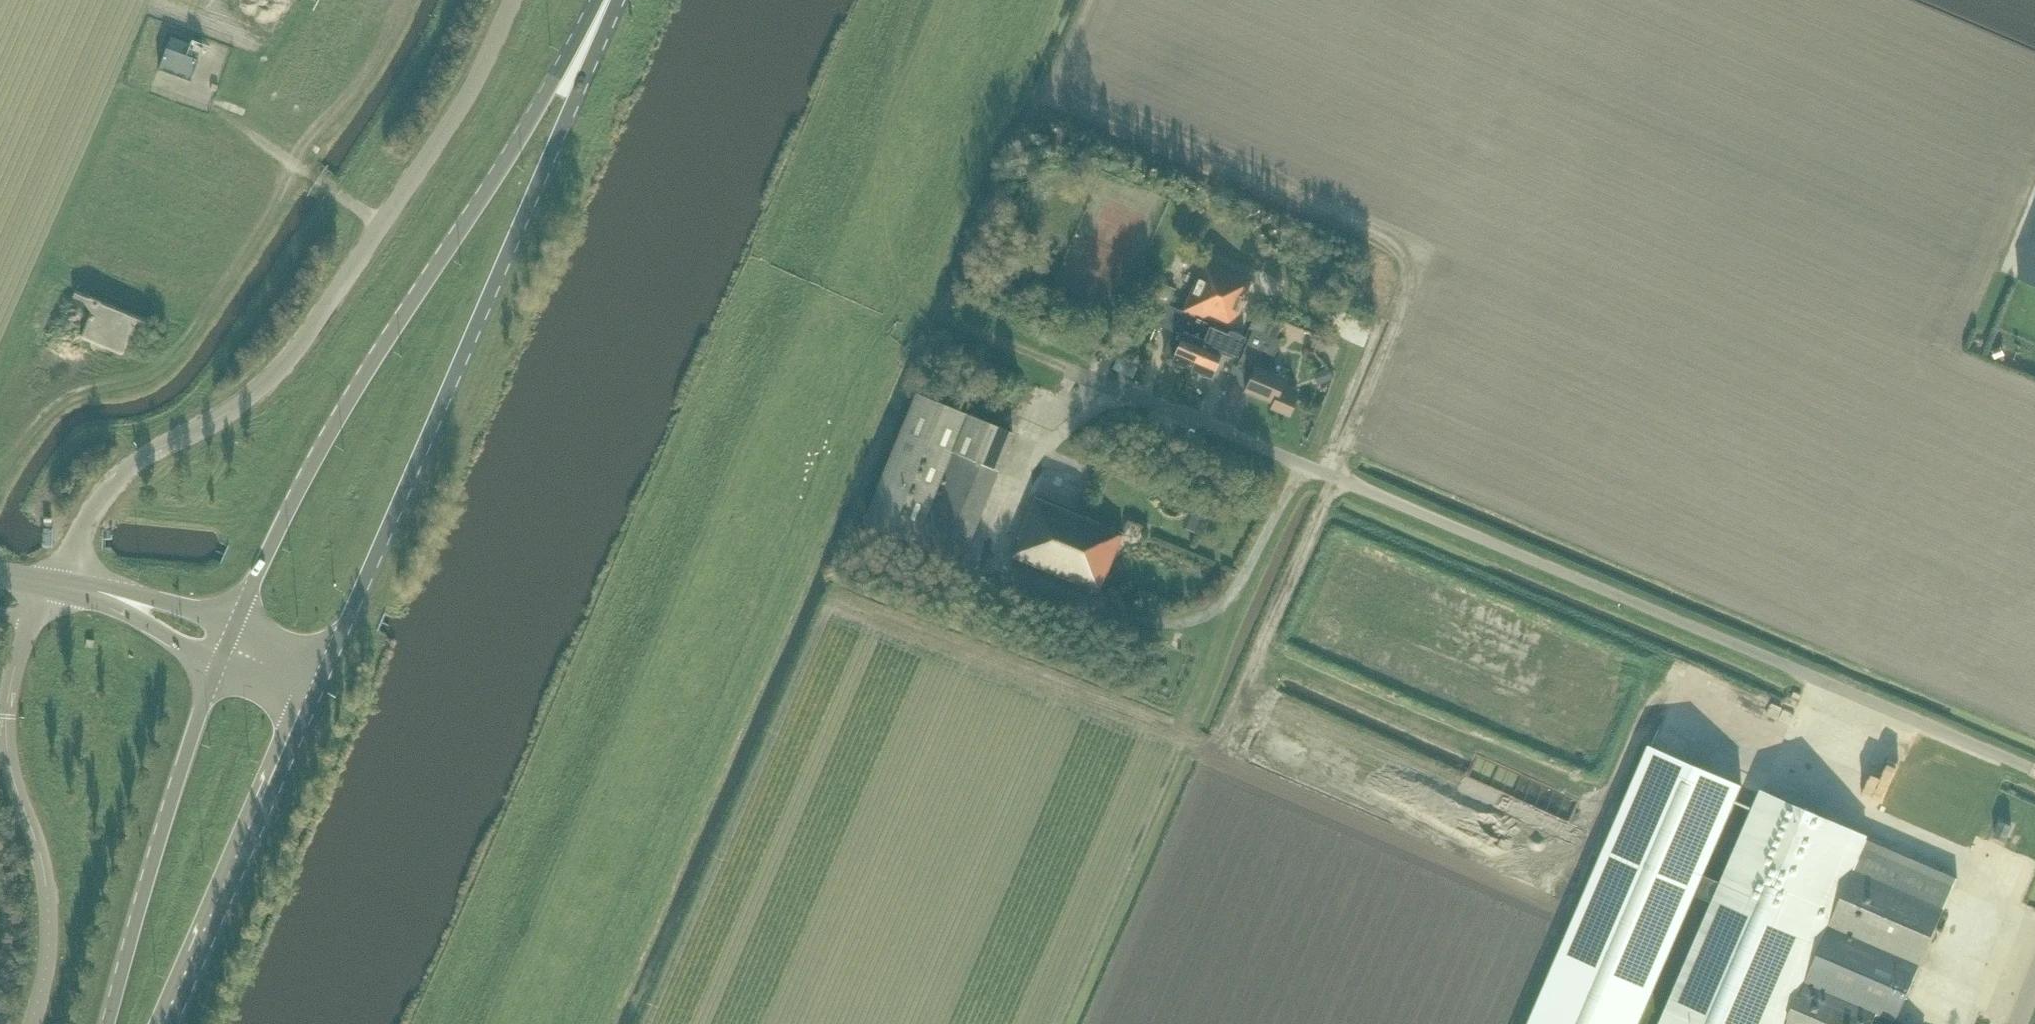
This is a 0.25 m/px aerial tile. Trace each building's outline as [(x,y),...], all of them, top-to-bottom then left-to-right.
[(194,45),(191,43),(171,36),(159,69),(191,81),(204,48),(201,47),(194,45)] [(1164,356),(1172,359),(1171,361),(1211,378),(1222,353),(1236,360),(1246,337),(1232,331),(1248,297),(1246,296),(1252,281),(1204,260),(1183,311),(1168,304),(1159,325),(1182,335),(1179,344),(1171,340),(1168,341),(1163,353),(1164,356)] [(1163,284),(1159,294),(1171,299),(1176,290),(1163,284)] [(94,298),(77,291),(74,297),(88,304),(93,311),(91,317),(89,321),(85,329),(84,333),(83,337),(83,339),(85,341),(114,353),(123,355),(126,354),(137,327),(138,326),(150,330),(153,322),(105,302),(104,301),(95,298),(94,298)] [(1253,328),(1242,357),(1257,363),(1245,391),(1273,404),(1272,407),(1290,416),(1299,395),(1283,388),(1287,379),(1272,372),(1269,367),(1281,340),(1270,335),(1272,329),(1277,331),(1283,316),(1258,306),(1250,327),(1253,328)] [(1117,359),(1113,369),(1134,377),(1138,368),(1117,359)] [(1318,371),(1323,382),(1330,378),(1325,367),(1318,371)] [(961,563),(1014,434),(916,393),(863,522),(961,563)] [(1124,533),(1112,528),(1034,496),(1016,537),(1019,539),(1013,557),(1099,592),(1124,533)] [(1879,1018),(1876,1017),(1878,1014),(1897,1022),(1958,879),(1762,793),(1723,882),(1705,874),(1744,786),(1650,745),(1530,1023),(1640,1023),(1697,893),(1715,901),(1662,1023),(1876,1023),(1879,1018)] [(2007,842),(2014,826),(2001,821),(1994,837),(2007,842)] [(2027,887),(2034,890),(2034,865),(2027,887)]
